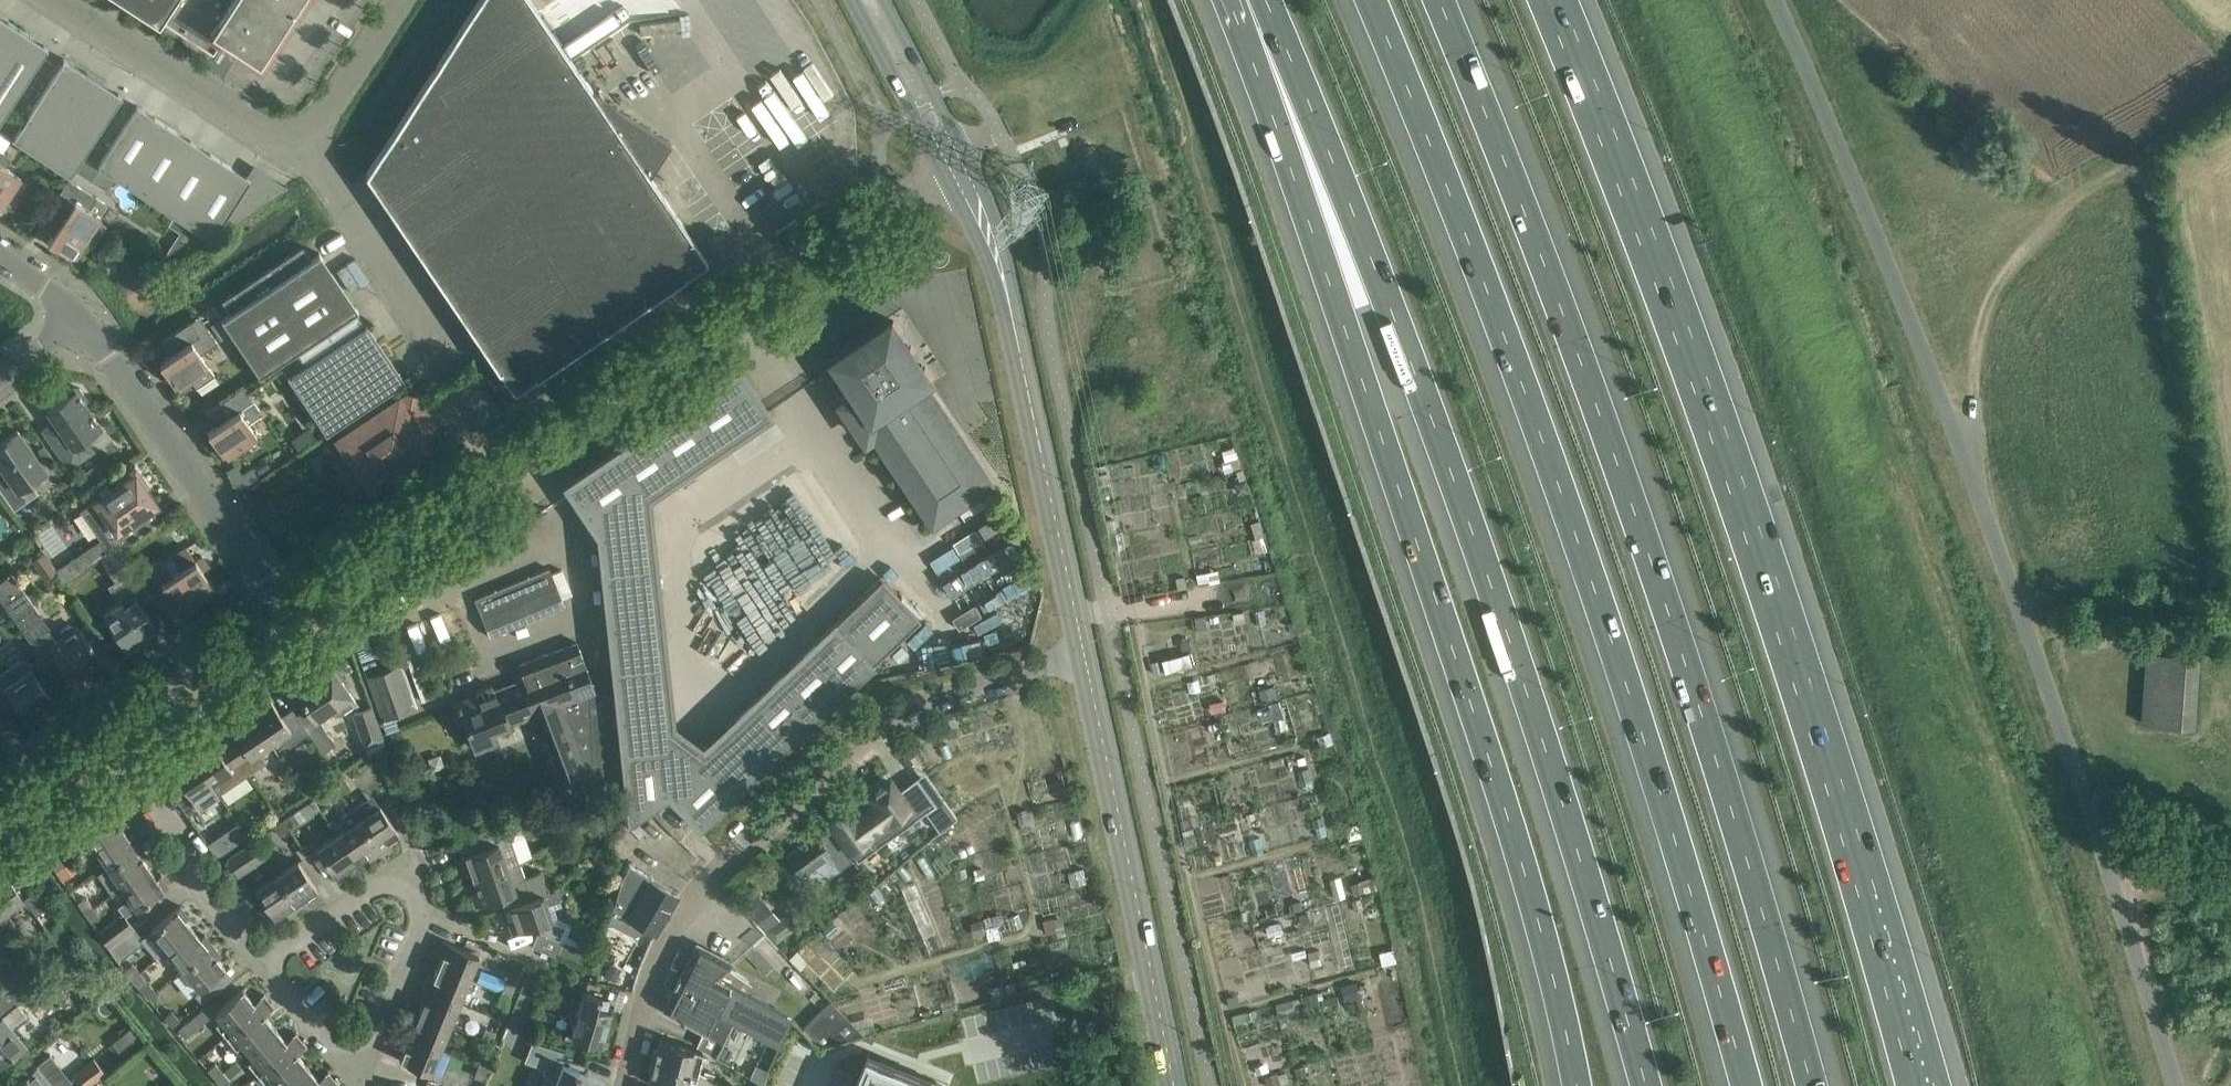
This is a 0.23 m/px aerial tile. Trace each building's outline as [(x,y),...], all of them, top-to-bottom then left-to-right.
[(159,25),(163,20),(213,52),(222,38),(241,50),(259,62),(299,0),(120,0),(159,25)] [(366,173),(383,199),(492,359),(495,357),(515,386),(544,366),(546,369),(675,282),(672,279),(702,259),(682,229),(685,228),(649,174),(670,141),(614,104),(591,90),(531,0),(478,0),(366,173)] [(48,47),(0,16),(0,121),(48,47)] [(12,136),(11,137),(70,175),(122,95),(63,57),(62,58),(64,59),(13,136),(12,136)] [(137,105),(98,164),(98,165),(211,239),(220,226),(225,229),(287,186),(286,185),(282,188),(255,170),(250,178),(137,105)] [(21,178),(22,176),(5,166),(11,157),(0,149),(0,205),(1,206),(20,177),(21,178)] [(113,175),(87,158),(79,170),(105,187),(113,175)] [(108,204),(97,197),(70,179),(72,175),(71,174),(43,217),(56,226),(50,235),(48,239),(70,254),(72,252),(75,254),(85,240),(91,244),(104,225),(97,221),(108,204)] [(297,351),(348,316),(358,310),(319,252),(318,252),(318,254),(311,259),(302,246),(221,300),(230,313),(223,318),(222,317),(221,318),(260,376),(279,363),(297,351)] [(666,306),(658,296),(643,306),(651,317),(666,306)] [(163,359),(159,361),(164,368),(174,383),(176,382),(179,386),(190,378),(207,366),(208,367),(209,367),(201,354),(217,342),(199,315),(191,321),(162,340),(171,353),(163,359)] [(220,318),(212,323),(222,338),(223,338),(230,333),(220,318)] [(894,320),(838,358),(860,391),(857,393),(844,402),(858,421),(869,438),(878,432),(936,518),(964,498),(975,515),(997,500),(986,484),(989,482),(992,479),(925,381),(932,376),(925,366),(901,330),(894,320)] [(297,351),(279,363),(287,375),(288,377),(326,433),(333,428),(390,390),(405,380),(366,322),(365,322),(365,324),(357,329),(305,364),(297,351)] [(475,364),(474,365),(465,371),(472,381),(482,374),(475,364)] [(571,480),(569,492),(596,531),(613,692),(623,785),(627,823),(670,797),(698,826),(700,828),(711,817),(712,818),(724,806),(724,805),(762,768),(763,769),(776,757),(775,756),(807,726),(816,718),(839,695),(840,696),(853,684),(852,683),(853,682),(871,665),(887,649),(903,634),(920,618),(881,577),(703,748),(673,725),(648,497),(770,415),(738,367),(712,385),(711,384),(697,394),(697,395),(616,449),(616,448),(601,458),(602,459),(571,480)] [(85,438),(102,426),(84,401),(88,399),(80,387),(74,386),(62,394),(65,398),(47,410),(55,421),(43,429),(69,467),(90,452),(91,447),(85,438)] [(239,390),(206,412),(215,425),(211,428),(207,430),(212,437),(222,452),(224,451),(227,455),(255,435),(256,437),(257,436),(249,423),(262,413),(248,392),(244,386),(239,390)] [(339,436),(337,437),(339,441),(326,449),(356,493),(369,484),(371,488),(431,448),(431,446),(426,439),(439,430),(413,392),(400,400),(397,397),(395,398),(390,390),(333,428),(339,436)] [(0,476),(0,489),(14,509),(38,492),(30,480),(46,469),(18,429),(0,442),(0,464),(6,472),(0,476)] [(1239,456),(1223,461),(1226,471),(1242,466),(1239,456)] [(111,552),(118,547),(149,525),(141,513),(155,503),(145,488),(148,485),(136,467),(117,480),(120,484),(82,510),(111,552)] [(1106,474),(1095,476),(1098,487),(1108,484),(1106,474)] [(961,585),(973,610),(1006,594),(1012,606),(1035,595),(1013,550),(1027,543),(1006,501),(944,531),(944,530),(923,540),(948,591),(961,585)] [(140,577),(160,607),(172,599),(180,610),(214,587),(202,570),(209,566),(202,555),(195,559),(187,546),(140,577)] [(151,597),(118,548),(101,559),(117,582),(121,579),(130,593),(119,600),(121,603),(104,614),(108,620),(98,627),(107,640),(117,634),(125,646),(132,642),(136,647),(152,636),(148,631),(155,626),(139,602),(149,596),(150,597),(151,597)] [(45,577),(56,570),(44,552),(33,559),(45,577)] [(72,559),(57,570),(66,582),(81,571),(72,559)] [(564,606),(548,568),(516,581),(476,597),(481,609),(479,610),(490,636),(562,606),(564,606)] [(26,592),(6,606),(40,655),(51,670),(55,676),(66,669),(74,681),(87,671),(86,669),(100,659),(90,644),(92,642),(89,639),(87,640),(77,626),(75,627),(73,624),(69,623),(60,630),(59,634),(61,637),(54,642),(45,628),(49,625),(26,592)] [(452,606),(417,621),(428,646),(463,631),(452,606)] [(460,701),(456,703),(457,707),(461,706),(476,748),(492,743),(488,732),(529,717),(562,806),(569,804),(623,785),(613,692),(596,694),(577,641),(518,663),(523,678),(494,689),(492,684),(476,690),(477,695),(460,701)] [(2200,726),(2205,653),(2150,649),(2145,722),(2200,726)] [(326,656),(290,681),(307,706),(296,714),(305,726),(317,718),(333,707),(338,704),(344,712),(357,703),(342,681),(334,669),(326,656)] [(24,714),(26,712),(30,713),(38,707),(39,703),(50,696),(23,657),(0,673),(0,706),(4,711),(16,703),(24,714)] [(398,664),(367,676),(383,720),(414,708),(398,664)] [(268,695),(247,709),(270,743),(282,735),(289,746),(309,732),(293,709),(282,717),(268,695)] [(383,739),(377,722),(371,705),(353,712),(365,746),(383,739)] [(259,750),(270,743),(247,709),(227,723),(236,736),(227,743),(248,773),(266,761),(259,750)] [(209,735),(189,749),(218,793),(248,773),(227,743),(218,749),(209,735)] [(187,814),(218,793),(189,749),(168,763),(181,782),(170,790),(187,814)] [(832,826),(827,830),(852,859),(854,857),(857,861),(916,818),(925,811),(939,831),(939,830),(956,816),(943,798),(936,803),(916,777),(897,791),(889,781),(870,795),(875,802),(860,813),(855,806),(830,823),(832,826)] [(343,778),(335,785),(340,792),(349,786),(343,778)] [(340,792),(335,785),(325,792),(331,799),(340,792)] [(97,794),(58,820),(63,827),(67,833),(68,832),(82,852),(93,845),(121,826),(114,816),(119,813),(111,802),(105,806),(97,794)] [(669,800),(653,815),(680,844),(696,828),(669,800)] [(351,808),(380,851),(391,844),(388,840),(398,832),(380,805),(369,812),(361,801),(351,808)] [(570,804),(558,808),(561,815),(567,818),(574,816),(570,804)] [(347,827),(337,834),(356,861),(366,854),(369,859),(380,851),(351,808),(340,816),(347,827)] [(298,821),(293,814),(284,820),(289,827),(298,821)] [(289,827),(284,820),(274,827),(279,834),(289,827)] [(471,838),(457,843),(461,855),(460,856),(462,862),(461,862),(463,869),(469,866),(474,879),(507,867),(519,863),(519,861),(516,853),(511,839),(514,838),(509,825),(499,828),(471,838)] [(93,845),(108,866),(140,844),(132,833),(128,836),(121,826),(93,845)] [(817,833),(786,856),(805,881),(815,873),(822,882),(840,869),(850,860),(852,859),(827,830),(819,836),(817,833)] [(349,872),(346,868),(356,861),(337,834),(316,848),(338,880),(349,872)] [(264,856),(253,841),(253,840),(226,858),(237,874),(264,856)] [(108,866),(97,873),(111,894),(122,886),(149,868),(143,858),(147,855),(140,844),(108,866)] [(50,861),(56,870),(63,865),(57,857),(50,861)] [(298,861),(276,875),(298,907),(309,899),(306,895),(317,888),(298,861)] [(651,880),(653,876),(628,862),(609,919),(634,933),(643,930),(645,925),(655,930),(676,895),(651,880)] [(478,891),(472,893),(474,900),(475,899),(477,905),(500,897),(505,909),(511,907),(510,906),(532,899),(532,898),(549,892),(541,871),(524,877),(519,863),(507,867),(474,879),(478,891)] [(63,865),(56,870),(62,880),(70,875),(63,865)] [(70,891),(97,872),(93,866),(66,885),(70,891)] [(97,930),(107,945),(133,926),(125,915),(168,886),(161,875),(156,877),(149,868),(122,886),(130,898),(118,906),(122,913),(97,930)] [(4,910),(10,905),(13,909),(23,902),(21,898),(5,874),(0,877),(0,935),(14,925),(4,910)] [(287,914),(298,907),(276,875),(255,890),(274,917),(284,910),(287,914)] [(511,907),(505,909),(508,921),(511,927),(512,927),(514,933),(534,926),(535,929),(539,931),(558,939),(564,926),(553,921),(547,904),(559,900),(556,891),(556,890),(549,892),(532,898),(532,899),(510,906),(511,907)] [(79,904),(84,912),(92,906),(87,898),(79,904)] [(781,920),(762,898),(746,911),(766,934),(781,920)] [(72,940),(48,905),(36,914),(60,949),(72,940)] [(150,929),(142,937),(145,940),(143,942),(156,957),(166,949),(192,928),(185,919),(189,915),(180,905),(150,929)] [(92,906),(84,912),(91,921),(98,916),(92,906)] [(1310,921),(1308,912),(1299,914),(1301,923),(1310,921)] [(142,937),(133,926),(107,945),(117,961),(143,942),(145,940),(142,937)] [(192,928),(166,949),(183,968),(213,944),(204,934),(200,937),(192,928)] [(843,935),(834,942),(841,951),(850,943),(843,935)] [(438,966),(468,978),(478,954),(442,940),(437,953),(442,955),(438,966)] [(558,953),(581,964),(587,951),(563,941),(558,953)] [(183,968),(199,988),(194,993),(201,1002),(219,987),(212,978),(225,967),(217,957),(221,954),(213,944),(183,968)] [(704,1030),(697,1045),(702,1047),(762,1079),(792,1018),(714,976),(731,962),(697,945),(664,1009),(704,1030)] [(774,966),(754,946),(745,954),(765,975),(774,966)] [(611,962),(603,975),(613,982),(622,968),(611,962)] [(124,969),(131,978),(138,972),(131,964),(124,969)] [(423,987),(459,1002),(468,978),(438,966),(433,977),(428,975),(423,987)] [(154,992),(138,972),(131,978),(147,997),(154,992)] [(9,992),(0,979),(0,1011),(3,1014),(0,1017),(0,1062),(24,1044),(13,1030),(29,1018),(18,1004),(24,999),(15,987),(9,992)] [(509,995),(513,986),(503,981),(499,991),(509,995)] [(419,1012),(449,1025),(459,1002),(423,987),(418,999),(423,1001),(419,1012)] [(215,1023),(225,1036),(269,1000),(264,993),(254,1001),(242,988),(220,1007),(213,1000),(178,1028),(185,1036),(215,1011),(221,1018),(215,1023)] [(509,995),(499,991),(494,1002),(505,1007),(509,995)] [(583,991),(571,1036),(601,1045),(611,1010),(596,1006),(598,998),(600,999),(600,995),(583,991)] [(265,1015),(275,1006),(269,1000),(225,1036),(236,1048),(242,1043),(247,1050),(275,1027),(265,1015)] [(867,1034),(854,1022),(853,1022),(831,1000),(802,1029),(821,1048),(867,1034)] [(171,1011),(164,1017),(171,1026),(178,1020),(171,1011)] [(404,1034),(440,1048),(449,1025),(419,1012),(414,1023),(409,1021),(404,1034)] [(286,1040),(275,1027),(247,1050),(253,1057),(247,1062),(258,1075),(301,1038),(296,1032),(286,1040)] [(480,1039),(490,1043),(494,1032),(484,1028),(480,1039)] [(440,1048),(404,1034),(399,1046),(404,1048),(399,1060),(430,1072),(440,1048)] [(278,1085),(283,1085),(307,1066),(297,1053),(307,1045),(301,1038),(258,1075),(267,1085),(269,1085),(274,1082),(278,1085)] [(652,1060),(696,1072),(702,1050),(660,1039),(657,1050),(654,1049),(652,1060)] [(587,1085),(585,1084),(573,1079),(576,1072),(578,1072),(579,1070),(579,1069),(562,1063),(556,1060),(558,1056),(563,1058),(565,1053),(532,1042),(524,1062),(546,1069),(541,1080),(542,1080),(545,1075),(556,1079),(553,1085),(587,1085)] [(56,1067),(59,1064),(50,1053),(36,1065),(36,1064),(14,1083),(17,1085),(65,1085),(69,1083),(56,1067)] [(856,1085),(949,1085),(923,1075),(896,1064),(869,1053),(856,1085)] [(488,1068),(492,1059),(482,1055),(478,1064),(488,1068)] [(73,1075),(83,1085),(88,1085),(105,1072),(94,1058),(73,1075)] [(649,1082),(664,1085),(692,1085),(696,1072),(652,1060),(649,1071),(651,1072),(649,1082)] [(207,1068),(214,1077),(221,1072),(214,1062),(207,1068)] [(488,1068),(478,1064),(473,1076),(483,1080),(488,1068)] [(334,1077),(328,1070),(318,1079),(307,1066),(283,1085),(323,1085),(334,1077)] [(228,1079),(221,1072),(214,1077),(221,1085),(228,1079)] [(1278,1074),(1278,1072),(1265,1076),(1268,1085),(1275,1085),(1281,1084),(1278,1074)] [(1278,1074),(1281,1084),(1290,1081),(1287,1072),(1278,1074)] [(339,1084),(334,1077),(323,1085),(336,1085),(339,1084)]
